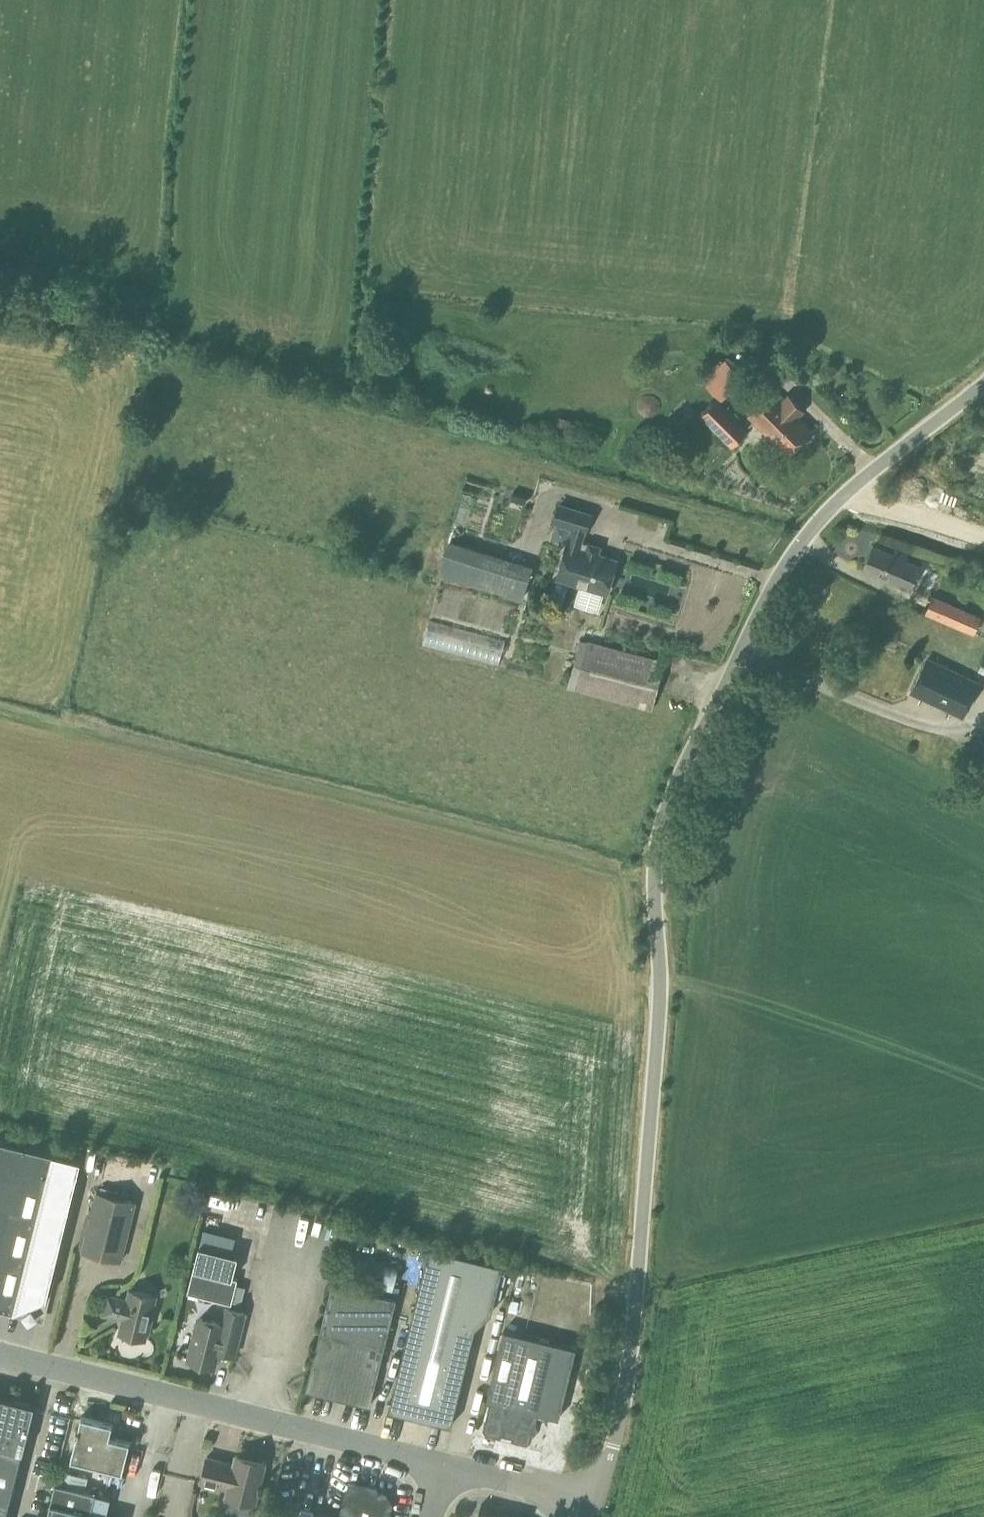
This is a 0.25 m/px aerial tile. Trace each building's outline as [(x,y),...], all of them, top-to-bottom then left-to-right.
[(774,392),(749,416),(788,455),(812,431),(795,414),(801,408),(788,396),(783,401),(774,392)] [(750,430),(727,407),(718,398),(700,416),(732,448),(750,430)] [(512,492),(510,500),(526,505),(529,497),(512,492)] [(574,528),(558,578),(606,593),(616,561),(587,552),(590,544),(582,542),(591,515),(560,505),(555,522),(574,528)] [(523,598),(531,572),(448,546),(440,572),(523,598)] [(864,568),(911,588),(920,566),(873,546),(864,568)] [(933,596),(925,614),(975,635),(983,616),(933,596)] [(568,686),(654,709),(666,662),(580,639),(568,686)] [(962,716),(978,683),(928,660),(912,693),(962,716)] [(42,1318),(81,1161),(0,1141),(0,1308),(42,1318)] [(98,1193),(83,1251),(122,1261),(137,1203),(98,1193)] [(196,1197),(193,1209),(203,1212),(206,1200),(196,1197)] [(189,1293),(233,1304),(239,1279),(234,1278),(239,1256),(200,1246),(189,1293)] [(453,1425),(477,1328),(493,1312),(505,1265),(431,1247),(391,1410),(453,1425)] [(342,1249),(334,1279),(394,1294),(401,1264),(342,1249)] [(509,1282),(509,1293),(532,1292),(532,1282),(509,1282)] [(307,1390),(371,1405),(397,1298),(333,1283),(307,1390)] [(110,1295),(105,1313),(121,1317),(123,1324),(121,1333),(146,1339),(148,1333),(151,1331),(153,1324),(151,1321),(152,1315),(155,1313),(157,1307),(155,1303),(157,1297),(131,1290),(129,1300),(110,1295)] [(216,1367),(220,1351),(236,1355),(246,1313),(227,1308),(223,1323),(200,1318),(189,1360),(216,1367)] [(488,1434),(528,1444),(533,1441),(540,1413),(560,1418),(578,1348),(505,1330),(488,1400),(491,1402),(485,1429),(488,1434)] [(9,1508),(23,1452),(25,1452),(36,1405),(0,1396),(0,1505),(9,1508)] [(83,1416),(72,1459),(124,1472),(131,1442),(111,1437),(114,1424),(83,1416)] [(208,1457),(202,1482),(229,1488),(228,1496),(257,1503),(260,1488),(263,1489),(264,1486),(261,1485),(267,1462),(238,1455),(235,1464),(208,1457)] [(378,1489),(351,1483),(342,1516),(392,1516),(393,1513),(378,1489)] [(92,1513),(97,1494),(57,1484),(49,1516),(106,1516),(92,1513)] [(9,1508),(0,1505),(0,1516),(7,1516),(9,1508)]
